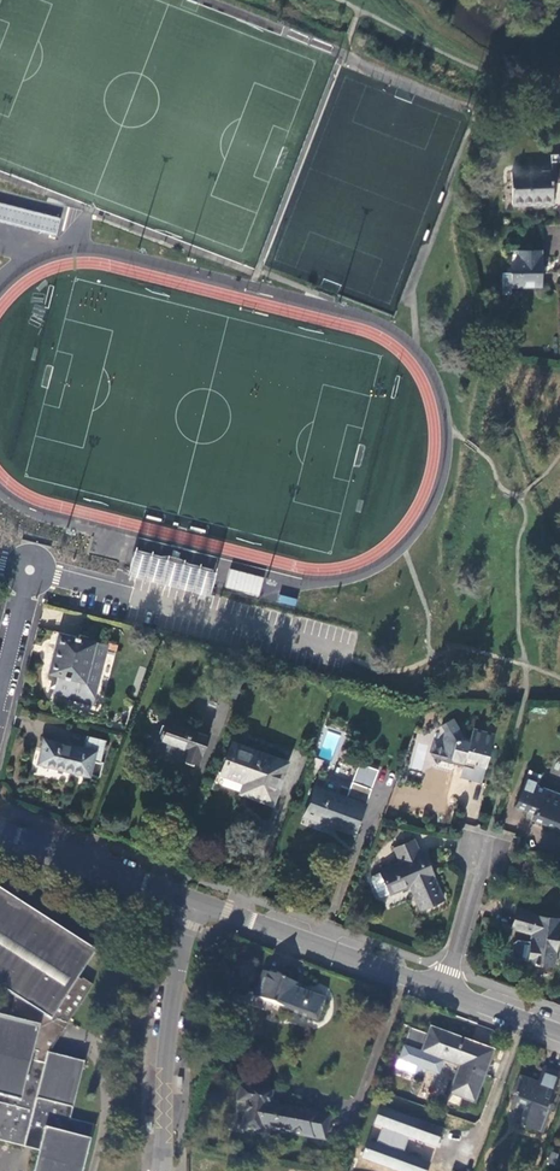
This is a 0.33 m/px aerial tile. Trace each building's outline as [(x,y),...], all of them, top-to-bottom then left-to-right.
[(551,156),(551,172),(510,174),(512,206),(553,204),(551,185),(559,184),(559,155),(551,156)] [(56,235),(61,219),(0,203),(0,221),(56,235)] [(542,256),(542,250),(519,250),(519,272),(511,272),(511,287),(542,286),(542,256)] [(511,287),(511,272),(501,272),(502,291),(511,292),(511,287)] [(212,568),(136,550),(132,570),(208,588),(212,568)] [(260,595),(264,576),(228,569),(224,588),(260,595)] [(280,594),(278,601),(294,607),(296,600),(280,594)] [(79,638),(58,633),(47,674),(57,676),(53,695),(93,705),(108,645),(93,642),(94,638),(80,635),(79,638)] [(442,761),(456,765),(464,767),(462,777),(482,783),(496,735),(475,730),(472,739),(466,738),(455,719),(442,725),(445,731),(441,745),(432,751),(438,763),(442,761)] [(184,759),(199,765),(209,736),(198,732),(196,733),(167,724),(161,742),(187,750),(184,759)] [(45,741),(42,752),(42,755),(48,757),(46,766),(101,778),(105,763),(103,762),(107,741),(88,736),(85,750),(45,741)] [(250,795),(273,803),(287,763),(261,753),(259,756),(234,748),(224,774),(247,782),(254,784),(250,795)] [(365,764),(361,763),(354,782),(358,783),(365,764)] [(316,787),(306,815),(357,834),(374,789),(381,770),(365,764),(358,783),(354,782),(348,798),(316,787)] [(537,784),(540,774),(530,770),(516,805),(529,810),(532,805),(538,807),(536,813),(535,817),(559,827),(559,793),(537,784)] [(244,793),(250,795),(254,784),(247,782),(244,793)] [(529,810),(536,813),(538,807),(532,805),(529,810)] [(422,907),(444,897),(432,870),(429,871),(415,840),(396,847),(402,863),(383,871),(392,892),(411,884),(422,907)] [(383,897),(392,892),(383,871),(374,874),(373,877),(380,895),(383,897)] [(15,994),(7,1018),(0,1016),(0,1141),(39,1151),(34,1170),(83,1170),(91,1141),(90,1140),(94,1125),(71,1119),(85,1062),(51,1053),(64,1032),(95,986),(85,979),(84,981),(80,979),(98,952),(90,951),(0,892),(0,984),(15,994)] [(519,910),(514,928),(534,934),(533,941),(519,939),(515,942),(513,954),(516,958),(531,960),(530,963),(555,966),(559,923),(559,919),(537,917),(537,914),(519,910)] [(296,982),(265,971),(255,996),(316,1019),(322,1001),(293,990),(296,982)] [(491,1050),(430,1028),(428,1034),(410,1028),(395,1068),(414,1074),(423,1069),(438,1075),(443,1061),(459,1066),(450,1093),(475,1102),(484,1075),(483,1073),(491,1050)] [(538,1085),(521,1080),(511,1109),(514,1111),(517,1105),(528,1110),(521,1130),(540,1137),(559,1080),(542,1073),(538,1085)] [(267,1106),(269,1092),(240,1088),(237,1102),(246,1104),(242,1128),(260,1131),(261,1127),(324,1139),(328,1116),(276,1106),(276,1108),(267,1106)] [(444,1126),(379,1105),(373,1126),(381,1128),(376,1142),(367,1139),(361,1159),(399,1170),(428,1170),(431,1160),(404,1152),(408,1138),(437,1147),(444,1126)]
